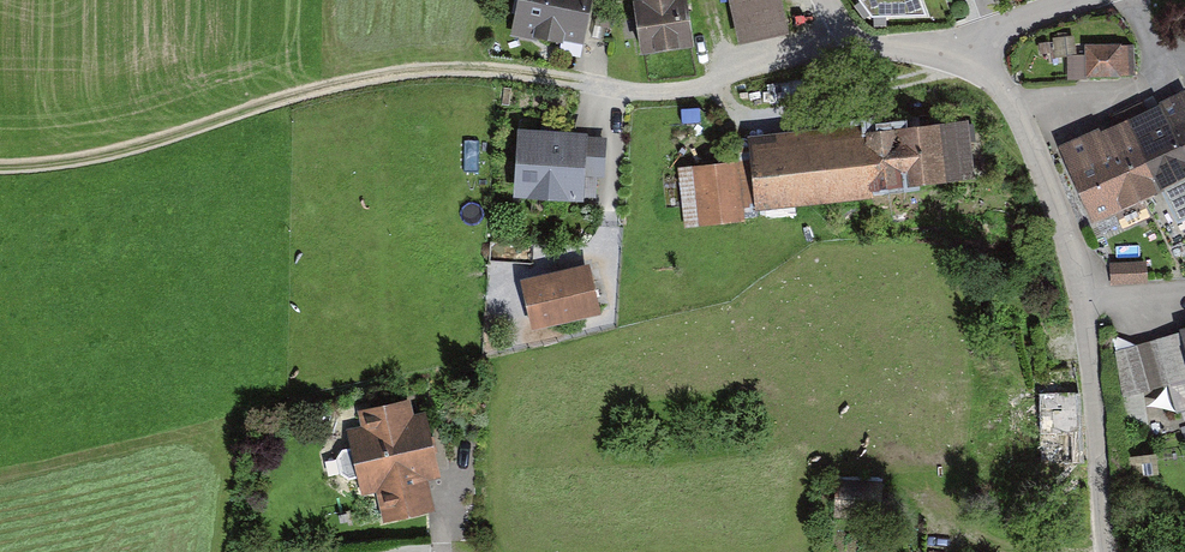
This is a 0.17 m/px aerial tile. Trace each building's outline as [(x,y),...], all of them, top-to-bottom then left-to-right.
[(523,40),(591,44),(594,0),(526,0),(523,40)] [(643,52),(692,47),(687,0),(637,0),(643,52)] [(737,39),(788,28),(782,0),(728,0),(737,39)] [(862,12),(929,16),(924,0),(857,0),(862,12)] [(1130,44),(1088,45),(1089,75),(1131,74),(1130,44)] [(1068,151),(1103,222),(1184,182),(1184,93),(1068,151)] [(743,164),(683,169),(687,230),(748,226),(747,210),(884,200),(883,186),(980,179),(976,121),(764,136),(765,147),(742,149),(743,164)] [(598,135),(527,132),(524,201),(596,204),(597,179),(607,179),(609,141),(598,141),(598,135)] [(1148,261),(1114,261),(1114,278),(1147,278),(1148,261)] [(593,268),(527,282),(538,330),(603,316),(593,268)] [(1086,385),(967,387),(967,403),(929,403),(930,473),(1088,471),(1086,385)] [(368,425),(355,428),(366,492),(382,489),(387,517),(435,509),(429,476),(444,473),(433,411),(418,413),(416,398),(364,408),(368,425)]
